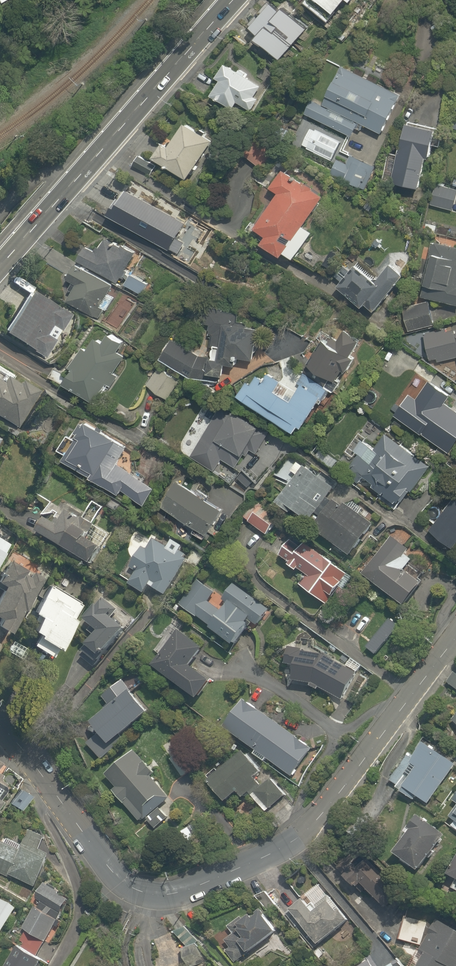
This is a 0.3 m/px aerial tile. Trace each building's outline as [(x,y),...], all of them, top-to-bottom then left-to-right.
[(328,23),(346,0),(300,0),(328,23)] [(279,10),(270,3),(249,28),(257,35),(253,39),(279,61),(307,28),(282,6),(279,10)] [(238,103),(250,111),(265,87),(226,63),(217,77),(222,80),(211,98),(232,111),(238,103)] [(355,128),(360,131),(363,124),(381,133),(399,96),(339,66),(320,104),(311,100),(305,114),(313,118),(351,137),(355,128)] [(437,126),(406,119),(391,181),(422,188),(437,126)] [(172,143),(165,139),(153,156),(186,179),(212,140),(186,122),(172,143)] [(374,166),(351,153),(346,162),(339,158),(330,173),(337,177),(361,190),(374,166)] [(267,234),(262,242),(284,256),(286,252),(296,258),(312,232),(303,226),(322,196),(312,189),(315,184),(298,174),(295,179),(280,169),(270,186),(277,191),(270,203),(255,226),(267,234)] [(455,193),(455,189),(436,184),(431,205),(452,210),(455,193)] [(169,249),(170,247),(178,252),(185,241),(176,236),(185,222),(125,186),(108,213),(169,249)] [(438,223),(426,222),(424,236),(437,238),(438,223)] [(149,280),(134,271),(132,275),(129,273),(125,270),(136,253),(121,243),(118,247),(104,238),(98,248),(89,242),(78,259),(116,284),(120,278),(125,281),(121,287),(138,298),(149,280)] [(432,242),(420,298),(455,305),(455,247),(432,242)] [(377,277),(356,260),(335,284),(373,315),(407,274),(391,260),(377,277)] [(76,284),(67,299),(94,316),(99,319),(104,310),(99,307),(113,284),(78,263),(68,279),(76,284)] [(70,319),(30,293),(5,331),(45,358),(70,319)] [(211,308),(205,358),(170,337),(159,357),(202,382),(207,373),(223,375),(225,363),(233,365),(234,357),(256,360),(260,329),(230,325),(231,311),(211,308)] [(424,337),(430,361),(449,357),(450,361),(455,360),(455,330),(424,337)] [(336,344),(323,336),(306,364),(336,382),(360,341),(343,331),(336,344)] [(89,351),(83,347),(70,368),(74,371),(66,383),(96,402),(104,389),(105,387),(110,390),(118,376),(114,373),(117,368),(125,355),(119,351),(124,342),(108,333),(103,341),(97,337),(89,351)] [(408,392),(394,413),(449,452),(455,443),(455,409),(446,402),(455,389),(455,383),(437,370),(422,359),(413,372),(428,382),(417,398),(408,392)] [(181,379),(158,363),(145,382),(168,398),(181,379)] [(330,390),(334,392),(337,388),(329,383),(304,368),(296,381),(270,365),(262,380),(251,373),(237,396),(296,431),(300,424),(303,426),(320,398),(324,400),(330,390)] [(15,426),(38,388),(14,373),(11,378),(3,374),(0,379),(0,417),(15,426)] [(250,451),(257,455),(270,432),(222,403),(190,455),(215,470),(221,461),(238,471),(250,451)] [(56,450),(65,456),(63,460),(119,494),(122,489),(146,504),(157,487),(132,473),(117,463),(128,445),(87,420),(76,439),(66,433),(56,450)] [(371,462),(358,453),(350,465),(345,472),(360,482),(365,475),(373,481),(370,485),(401,506),(431,463),(385,432),(375,447),(379,450),(371,462)] [(325,496),(328,498),(334,490),(304,468),(276,506),(303,526),(325,496)] [(194,526),(191,532),(203,540),(222,508),(178,481),(162,507),(194,526)] [(431,530),(453,546),(455,542),(455,495),(431,530)] [(279,520),(253,499),(240,514),(267,536),(279,520)] [(349,557),(371,526),(334,499),(312,529),(349,557)] [(60,521),(49,513),(37,533),(90,566),(103,546),(87,536),(94,525),(68,509),(60,521)] [(407,554),(411,548),(391,534),(362,576),(407,606),(423,581),(406,570),(414,558),(407,554)] [(150,585),(168,595),(188,557),(179,552),(184,544),(173,538),(168,546),(147,535),(127,573),(133,577),(128,586),(145,594),(150,585)] [(306,576),(298,586),(326,608),(351,576),(323,554),(321,556),(314,550),(312,553),(303,546),(299,551),(289,543),(279,555),(290,563),(288,565),(297,572),(299,570),(306,576)] [(9,634),(42,579),(12,561),(0,581),(0,584),(3,586),(0,591),(0,629),(9,634)] [(207,604),(214,593),(197,582),(180,607),(238,646),(253,623),(259,626),(269,611),(233,587),(224,600),(228,602),(221,613),(207,604)] [(73,620),(82,605),(49,584),(31,613),(35,616),(27,630),(33,634),(27,643),(49,658),(73,620)] [(103,598),(95,607),(84,620),(98,631),(81,652),(97,665),(125,631),(110,619),(118,610),(103,598)] [(204,646),(177,628),(150,668),(177,687),(198,701),(211,681),(190,667),(204,646)] [(301,646),(289,679),(345,700),(358,667),(301,646)] [(111,706),(91,722),(108,743),(149,711),(125,681),(104,697),(111,706)] [(313,750),(244,702),(225,729),(256,750),(253,755),(263,761),(266,757),(294,777),(313,750)] [(455,765),(424,743),(412,759),(407,755),(388,780),(394,784),(392,787),(412,802),(416,797),(426,805),(455,765)] [(168,818),(160,808),(171,799),(132,749),(103,772),(116,789),(113,792),(139,824),(142,822),(145,819),(153,830),(168,818)] [(243,798),(247,795),(249,793),(267,812),(285,796),(268,778),(261,785),(255,778),(259,774),(240,753),(220,772),(215,767),(207,775),(212,780),(208,782),(227,802),(237,792),(243,798)] [(28,795),(19,790),(10,804),(20,810),(28,795)] [(419,818),(393,855),(416,871),(442,835),(419,818)] [(1,835),(0,838),(0,873),(33,889),(50,854),(40,849),(45,839),(30,831),(23,845),(1,835)] [(360,885),(385,911),(403,893),(361,851),(339,873),(355,890),(360,885)] [(455,879),(451,887),(447,885),(443,893),(453,899),(455,894),(455,858),(447,874),(455,879)] [(70,899),(44,885),(36,900),(40,902),(24,932),(45,943),(61,913),(63,914),(70,899)] [(312,910),(303,900),(289,913),(317,945),(346,920),(327,898),(312,910)] [(9,910),(0,905),(0,926),(9,910)] [(228,947),(226,949),(236,963),(275,935),(257,911),(244,921),(241,916),(230,924),(233,929),(229,931),(233,936),(225,942),(228,947)] [(417,965),(455,965),(455,926),(437,916),(420,949),(425,951),(417,965)] [(19,946),(7,965),(38,965),(41,960),(19,946)] [(372,955),(355,965),(354,965),(379,965),(372,955)]
